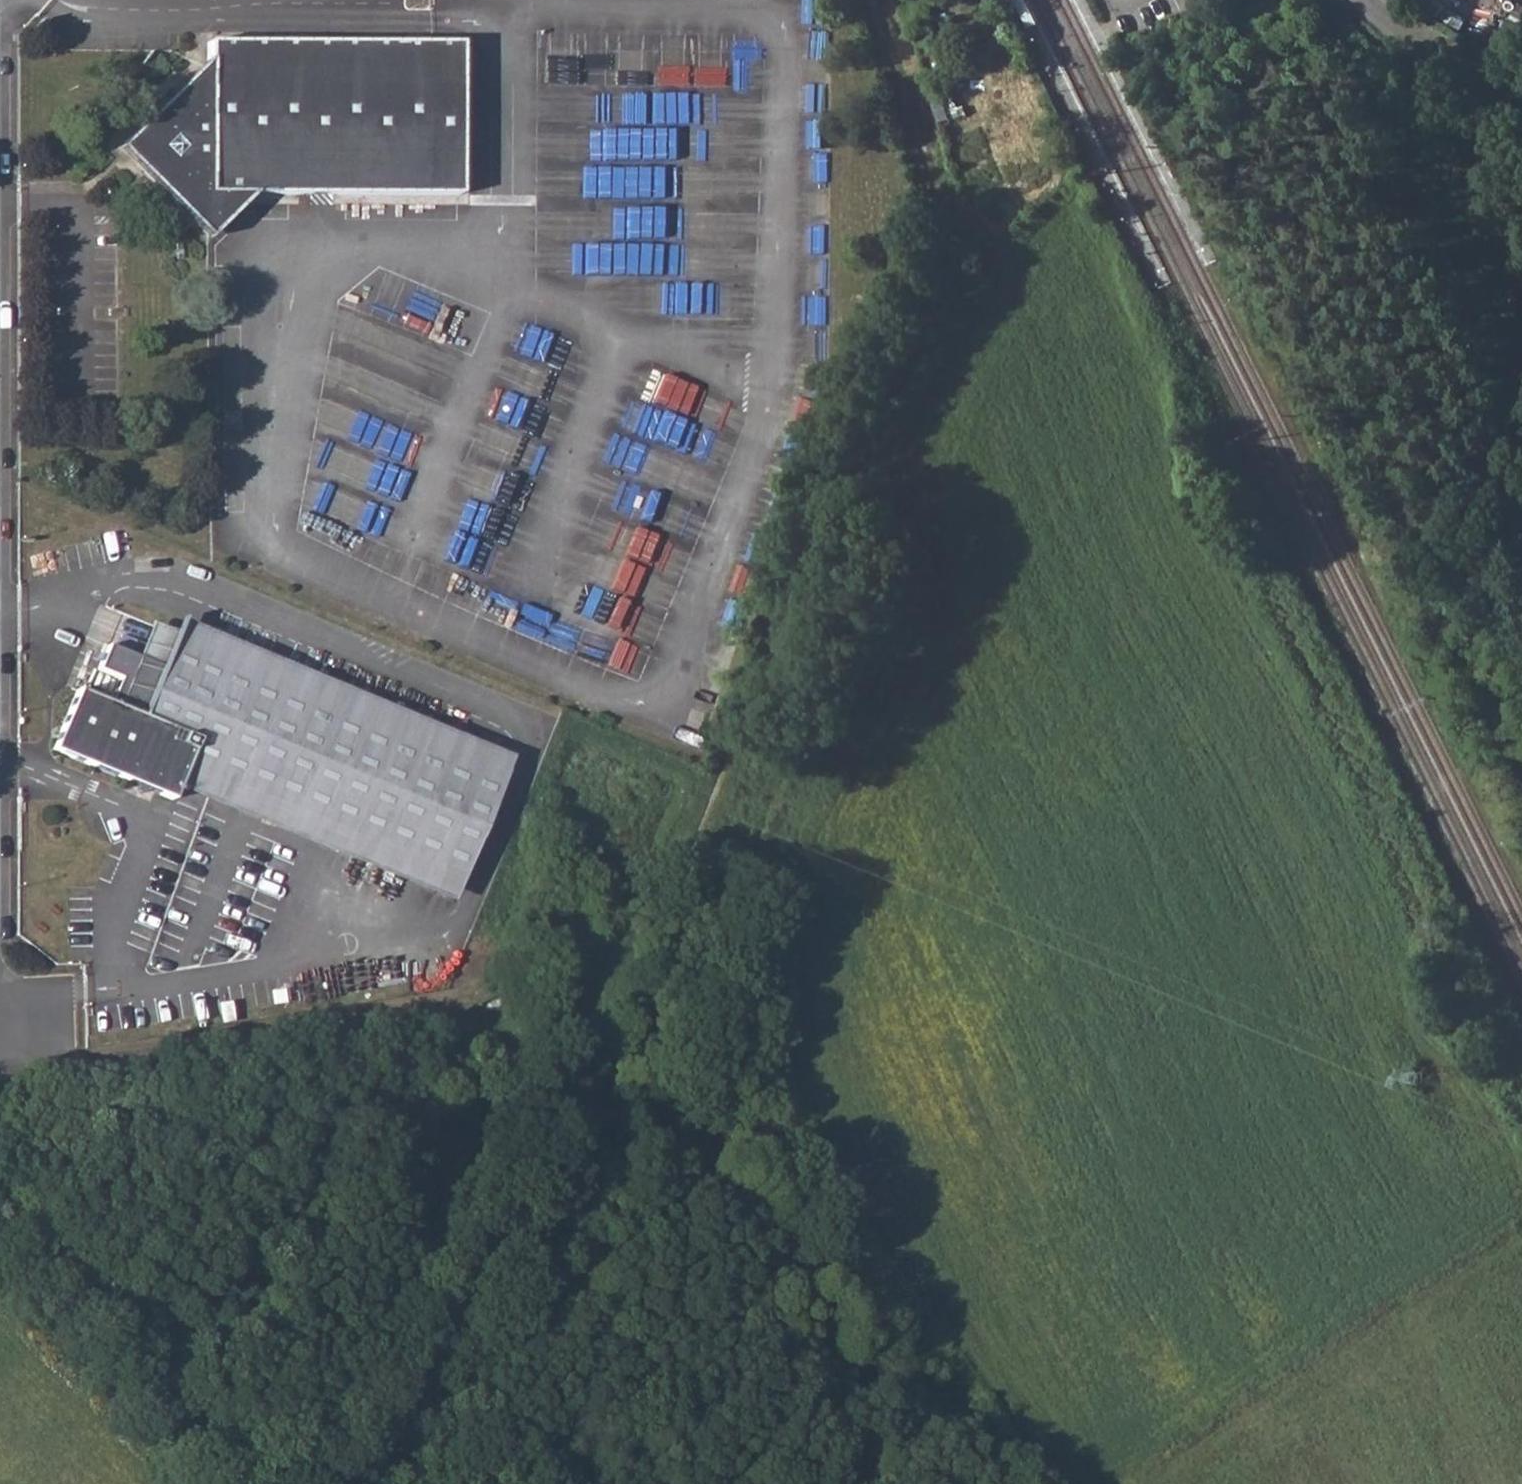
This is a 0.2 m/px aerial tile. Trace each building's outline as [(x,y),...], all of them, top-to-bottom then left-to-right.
[(931,7),(919,11),(924,25),(935,22),(931,7)] [(210,70),(130,150),(208,230),(244,198),(460,200),(461,47),(210,45),(210,70)] [(137,720),(127,715),(129,787),(155,797),(213,727),(212,650),(173,635),(137,720)] [(213,727),(155,797),(171,804),(177,790),(183,776),(430,876),(478,759),(212,650),(213,727)] [(127,715),(113,710),(74,694),(49,754),(90,771),(129,787),(127,715)]
